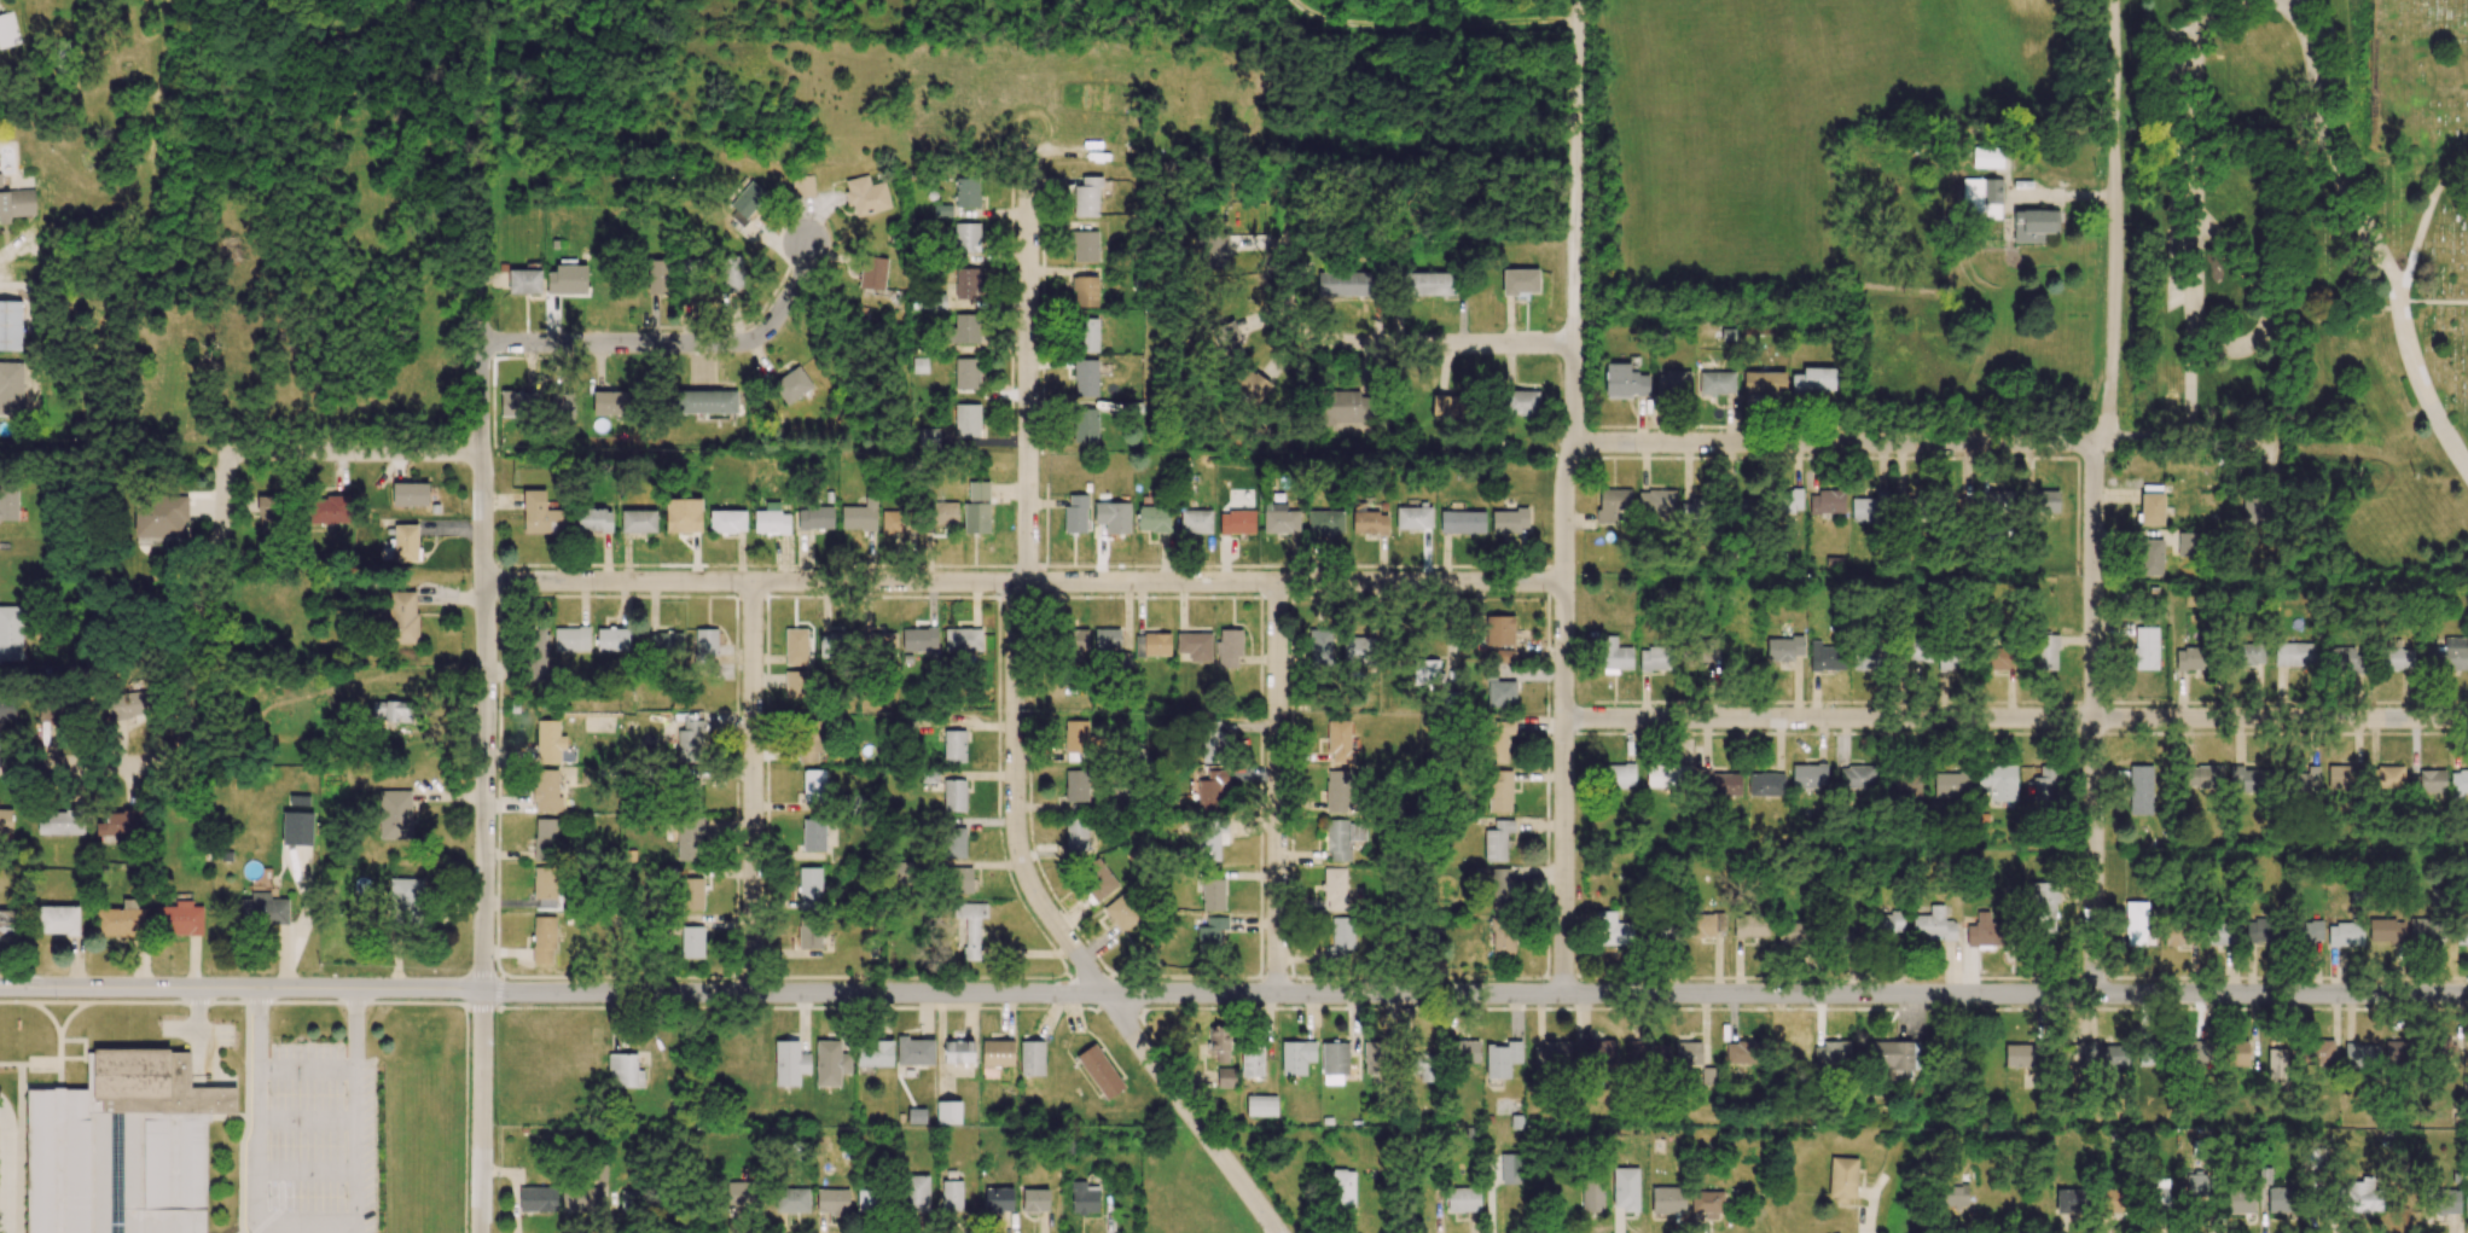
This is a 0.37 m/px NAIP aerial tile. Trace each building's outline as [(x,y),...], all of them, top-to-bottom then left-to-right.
[(19,44),(13,12),(0,14),(0,48),(19,44)] [(2002,147),(1972,146),(1972,168),(2002,168),(2002,147)] [(10,224),(10,216),(35,215),(34,190),(2,191),(1,173),(0,173),(0,224),(10,224)] [(814,197),(813,175),(790,176),(791,198),(814,197)] [(843,180),(849,206),(852,205),(855,217),(891,208),(884,182),(870,185),(868,175),(843,180)] [(1073,217),(1099,217),(1099,177),(1081,177),(1081,186),(1073,186),(1073,217)] [(956,207),(979,207),(978,178),(955,178),(956,207)] [(2002,179),(1963,179),(1962,218),(2001,218),(2002,179)] [(767,195),(752,182),(725,212),(740,226),(767,195)] [(2013,243),(2042,243),(2042,233),(2058,233),(2058,210),(2013,211),(2013,243)] [(979,223),(954,224),(954,252),(979,252),(979,223)] [(1097,231),(1072,232),(1073,262),(1097,261),(1097,231)] [(1227,234),(1201,233),(1200,267),(1226,267),(1227,234)] [(858,287),(883,290),(888,259),(863,255),(858,287)] [(721,258),(725,290),(746,287),(741,256),(721,258)] [(681,259),(682,294),(704,293),(703,259),(681,259)] [(669,260),(647,260),(647,294),(668,294),(669,260)] [(586,294),(587,267),(546,267),(546,293),(586,294)] [(979,268),(955,268),(955,299),(979,299),(979,268)] [(508,270),(508,294),(541,293),(540,269),(508,270)] [(1538,269),(1502,269),(1502,294),(1538,294),(1538,269)] [(1316,295),(1373,297),(1373,272),(1317,271),(1316,295)] [(1405,295),(1457,296),(1457,273),(1406,272),(1405,295)] [(1097,307),(1098,276),(1072,276),(1072,306),(1097,307)] [(0,301),(0,351),(21,351),(21,301),(0,301)] [(979,314),(955,314),(955,328),(947,328),(947,343),(979,344),(979,314)] [(1098,319),(1077,319),(1076,352),(1097,352),(1098,319)] [(1224,357),(1242,353),(1235,321),(1216,326),(1224,357)] [(927,373),(926,358),(913,359),(913,373),(927,373)] [(979,359),(955,359),(955,389),(979,390),(979,359)] [(1097,359),(1074,360),(1074,397),(1098,397),(1097,359)] [(23,363),(0,362),(0,414),(22,414),(23,363)] [(1628,363),(1604,363),(1604,395),(1648,396),(1648,373),(1628,373),(1628,363)] [(772,381),(784,404),(813,389),(800,366),(772,381)] [(1834,391),(1834,368),(1802,368),(1802,375),(1791,375),(1791,391),(1834,391)] [(1235,390),(1258,405),(1271,384),(1248,369),(1235,390)] [(1690,371),(1656,372),(1657,396),(1691,395),(1690,371)] [(1743,371),(1742,396),(1785,397),(1785,372),(1743,371)] [(1734,372),(1699,372),(1699,394),(1734,394),(1734,372)] [(677,413),(736,414),(736,391),(677,390),(677,413)] [(1360,390),(1319,391),(1319,423),(1374,422),(1373,396),(1360,396),(1360,390)] [(628,391),(592,391),(593,415),(628,414),(628,391)] [(1538,391),(1503,391),(1503,414),(1538,415),(1538,391)] [(501,417),(530,416),(530,392),(501,392),(501,417)] [(1431,418),(1460,420),(1460,396),(1432,396),(1431,418)] [(573,400),(551,399),(550,419),(572,420),(573,400)] [(955,439),(979,439),(979,404),(955,404),(955,439)] [(1098,409),(1076,408),(1075,443),(1097,443),(1098,409)] [(938,428),(917,429),(918,446),(938,446),(938,428)] [(0,482),(0,521),(18,521),(17,482),(0,482)] [(427,482),(392,484),(392,506),(428,506),(427,482)] [(964,533),(989,532),(988,482),(972,482),(972,503),(963,503),(964,533)] [(1802,488),(1778,489),(1779,512),(1802,511),(1802,488)] [(1597,524),(1614,524),(1614,512),(1629,512),(1630,489),(1598,489),(1597,524)] [(545,490),(523,490),(524,534),(566,534),(565,509),(545,510),(545,490)] [(1675,490),(1637,491),(1638,513),(1675,512),(1675,490)] [(2018,512),(2018,491),(1982,490),(1981,512),(2018,512)] [(1844,514),(1844,492),(1810,491),(1809,513),(1844,514)] [(1851,498),(1851,521),(1887,521),(1887,491),(1875,491),(1875,498),(1851,498)] [(2058,512),(2058,491),(2032,491),(2032,512),(2058,512)] [(1086,494),(1069,494),(1069,506),(1064,506),(1064,533),(1087,532),(1086,494)] [(2164,494),(2141,494),(2140,525),(2163,525),(2164,494)] [(134,536),(186,537),(187,497),(135,496),(134,536)] [(257,531),(280,531),(281,497),(258,496),(257,531)] [(2242,524),(2268,524),(2268,496),(2242,496),(2242,524)] [(350,497),(310,497),(310,523),(350,524),(350,497)] [(876,497),(865,497),(865,507),(841,506),(841,530),(876,530),(876,497)] [(1943,497),(1944,517),(1968,516),(1967,497),(1943,497)] [(1752,499),(1731,498),(1730,516),(1751,517),(1752,499)] [(666,533),(701,532),(701,499),(665,499),(666,533)] [(1681,500),(1681,519),(1705,519),(1705,501),(1681,500)] [(779,502),(764,501),(764,510),(754,510),(754,533),(789,534),(789,514),(779,514),(779,502)] [(955,502),(927,503),(928,526),(956,525),(955,502)] [(1129,502),(1093,503),(1093,524),(1105,524),(1105,534),(1130,533),(1129,502)] [(1263,533),(1299,533),(1299,511),(1287,511),(1287,503),(1263,503),(1263,533)] [(1138,506),(1138,532),(1169,531),(1168,505),(1138,506)] [(833,528),(833,507),(797,508),(798,529),(833,528)] [(1432,529),(1432,507),(1396,508),(1396,529),(1432,529)] [(577,510),(577,532),(611,531),(611,509),(577,510)] [(656,533),(656,511),(621,510),(621,533),(656,533)] [(745,510),(709,510),(709,533),(745,533),(745,510)] [(882,511),(882,533),(914,533),(914,510),(882,511)] [(1212,510),(1181,510),(1181,533),(1212,533),(1212,510)] [(1492,534),(1518,534),(1518,528),(1528,528),(1528,510),(1492,510),(1492,534)] [(1343,512),(1308,511),(1307,533),(1342,535),(1343,512)] [(1484,512),(1440,511),(1440,533),(1484,533),(1484,512)] [(1254,512),(1220,512),(1220,533),(1254,534),(1254,512)] [(1387,534),(1388,512),(1352,512),(1352,533),(1387,534)] [(419,525),(394,525),(393,561),(418,561),(419,525)] [(2178,556),(2196,556),(2196,533),(2178,533),(2178,556)] [(2139,576),(2162,575),(2162,540),(2138,540),(2139,576)] [(416,591),(388,592),(388,644),(417,644),(416,591)] [(20,661),(21,607),(0,606),(0,660),(20,661)] [(1486,646),(1514,645),(1513,616),(1485,616),(1486,646)] [(554,628),(554,652),(589,652),(588,627),(554,628)] [(2158,627),(2134,627),(2134,669),(2157,669),(2158,627)] [(547,682),(546,628),(525,629),(526,682),(547,682)] [(807,628),(784,629),(785,665),(808,665),(807,628)] [(902,629),(902,651),(937,650),(936,628),(902,629)] [(944,652),(981,652),(982,629),(945,628),(944,652)] [(1120,652),(1119,628),(1095,629),(1095,652),(1120,652)] [(628,651),(628,629),(596,629),(597,651),(628,651)] [(716,629),(695,629),(695,657),(717,657),(716,629)] [(1088,629),(1067,629),(1067,652),(1088,652),(1088,629)] [(1241,630),(1219,630),(1218,668),(1236,668),(1237,657),(1241,657),(1241,630)] [(683,634),(648,632),(648,654),(682,655),(683,634)] [(896,632),(867,633),(868,657),(896,657),(896,632)] [(1330,632),(1308,632),(1309,665),(1331,665),(1330,632)] [(1211,662),(1210,633),(1176,634),(1176,653),(1189,653),(1189,662),(1211,662)] [(819,657),(846,658),(847,634),(820,634),(819,657)] [(1170,634),(1135,634),(1135,656),(1170,656),(1170,634)] [(2057,635),(2036,635),(2036,670),(2057,670),(2057,635)] [(1376,637),(1343,636),(1342,664),(1376,665),(1376,637)] [(1600,637),(1602,672),(1632,670),(1631,647),(1616,647),(1616,636),(1600,637)] [(1716,637),(1692,638),(1693,661),(1717,660),(1716,637)] [(1907,661),(1931,662),(1932,638),(1908,637),(1907,661)] [(2441,637),(2442,670),(2467,669),(2467,637),(2441,637)] [(1766,638),(1766,661),(1793,661),(1793,655),(1803,655),(1803,638),(1766,638)] [(2399,639),(2381,639),(2381,669),(2412,669),(2412,650),(2399,650),(2399,639)] [(1841,669),(1840,647),(1820,647),(1820,640),(1809,641),(1810,670),(1841,669)] [(2315,643),(2274,643),(2273,666),(2315,666),(2315,643)] [(1859,646),(1859,671),(1885,671),(1886,647),(1859,646)] [(2263,664),(2262,646),(2237,647),(2238,666),(2263,664)] [(1938,671),(1965,671),(1966,647),(1939,647),(1938,671)] [(2016,669),(2015,647),(1984,648),(1985,670),(2016,669)] [(2353,647),(2327,648),(2328,675),(2363,674),(2362,655),(2354,655),(2353,647)] [(1639,648),(1639,671),(1672,670),(1672,648),(1639,648)] [(2206,669),(2205,648),(2175,648),(2175,670),(2206,669)] [(1513,650),(1495,649),(1495,662),(1513,663),(1513,650)] [(1439,661),(1412,661),(1412,687),(1444,687),(1444,674),(1439,674),(1439,661)] [(807,671),(785,670),(785,698),(807,698),(807,671)] [(1515,681),(1496,681),(1496,674),(1486,675),(1486,707),(1515,707),(1515,681)] [(104,696),(107,721),(143,717),(140,692),(104,696)] [(0,696),(0,719),(15,719),(15,696),(0,696)] [(70,722),(71,701),(39,699),(39,721),(70,722)] [(410,722),(411,702),(371,701),(371,721),(410,722)] [(559,720),(536,721),(538,763),(560,762),(560,749),(566,749),(566,736),(559,736),(559,720)] [(700,720),(683,720),(683,730),(677,730),(677,762),(700,762),(700,720)] [(822,753),(821,721),(799,721),(800,763),(817,762),(817,753),(822,753)] [(1088,721),(1063,721),(1062,752),(1087,753),(1088,721)] [(1221,763),(1222,721),(1202,721),(1201,762),(1221,763)] [(1329,721),(1328,762),(1350,763),(1351,721),(1329,721)] [(1506,763),(1505,735),(1514,735),(1514,722),(1487,722),(1487,763),(1506,763)] [(943,762),(965,762),(965,731),(943,730),(943,762)] [(1634,765),(1599,764),(1599,787),(1634,788),(1634,765)] [(1646,788),(1686,788),(1685,764),(1646,765),(1646,788)] [(1826,765),(1792,764),(1791,787),(1826,787),(1826,765)] [(2016,801),(2015,765),(1977,766),(1978,794),(1989,794),(1989,801),(2016,801)] [(2128,815),(2151,815),(2152,766),(2129,765),(2128,815)] [(2243,770),(2243,765),(2229,766),(2230,793),(2271,792),(2270,770),(2243,770)] [(2327,765),(2327,789),(2359,788),(2359,765),(2327,765)] [(1875,789),(1874,766),(1841,767),(1841,790),(1875,789)] [(2223,788),(2223,766),(2186,767),(2187,788),(2223,788)] [(2319,785),(2318,766),(2307,766),(2307,772),(2292,773),(2292,795),(2309,795),(2309,786),(2319,785)] [(2371,788),(2403,788),(2403,767),(2371,766),(2371,788)] [(2032,803),(2058,802),(2058,767),(2040,768),(2040,777),(2032,777),(2032,803)] [(559,769),(533,769),(534,812),(560,811),(559,769)] [(803,770),(802,803),(824,803),(825,770),(803,770)] [(1197,780),(1197,811),(1220,811),(1220,783),(1227,783),(1227,770),(1207,771),(1207,780),(1197,780)] [(1087,802),(1087,771),(1065,771),(1065,801),(1087,802)] [(1326,812),(1349,812),(1349,771),(1326,771),(1326,812)] [(1512,771),(1488,771),(1487,812),(1511,812),(1512,771)] [(2409,791),(2445,792),(2445,772),(2409,771),(2409,791)] [(2450,771),(2450,794),(2467,794),(2467,771),(2450,771)] [(1740,772),(1697,773),(1697,795),(1740,794),(1740,772)] [(1784,796),(1784,773),(1749,773),(1749,795),(1784,796)] [(1933,773),(1934,797),(1969,796),(1968,773),(1933,773)] [(1891,800),(1920,798),(1919,775),(1890,776),(1891,800)] [(965,779),(943,780),(943,812),(965,812),(965,779)] [(411,790),(379,791),(379,839),(411,839),(411,790)] [(0,809),(0,833),(12,833),(12,809),(0,809)] [(37,835),(83,834),(83,810),(48,811),(48,821),(37,821),(37,835)] [(141,811),(96,812),(96,836),(142,834),(141,811)] [(282,845),(312,845),(313,812),(282,812),(282,845)] [(677,861),(700,861),(701,818),(677,817),(677,861)] [(557,819),(534,819),(534,861),(557,861),(557,819)] [(825,819),(803,819),(802,851),(825,851),(825,819)] [(1065,819),(1065,850),(1087,851),(1087,820),(1065,819)] [(1484,862),(1506,862),(1505,833),(1514,833),(1514,820),(1494,820),(1494,830),(1484,830),(1484,862)] [(1219,844),(1227,844),(1227,821),(1197,821),(1197,861),(1219,862),(1219,844)] [(1349,861),(1350,840),(1365,841),(1365,823),(1327,822),(1326,861),(1349,861)] [(965,827),(943,827),(943,858),(965,858),(965,827)] [(1097,902),(1119,885),(1100,861),(1078,878),(1097,902)] [(533,898),(555,899),(557,869),(534,867),(533,898)] [(799,867),(798,910),(821,910),(821,868),(799,867)] [(972,867),(951,867),(952,894),(972,893),(972,867)] [(1347,869),(1323,868),(1322,900),(1306,900),(1306,910),(1346,911),(1347,869)] [(1513,869),(1491,868),(1490,911),(1512,911),(1513,869)] [(422,878),(389,878),(388,913),(421,914),(422,878)] [(703,878),(682,878),(682,910),(704,910),(703,878)] [(1224,910),(1225,879),(1203,878),(1202,910),(1224,910)] [(288,899),(270,899),(270,892),(250,892),(250,899),(240,899),(240,923),(288,922),(288,899)] [(1141,919),(1125,893),(1103,907),(1119,933),(1141,919)] [(144,909),(136,909),(137,900),(122,899),(122,909),(98,908),(97,935),(144,936),(144,909)] [(202,906),(192,906),(192,900),(159,901),(159,934),(203,934),(202,906)] [(2125,946),(2147,946),(2146,901),(2125,902),(2125,946)] [(986,903),(956,904),(956,920),(964,920),(965,960),(979,960),(979,918),(987,918),(986,903)] [(1912,915),(1913,940),(1955,939),(1955,921),(1944,921),(1944,905),(1930,905),(1930,915),(1912,915)] [(79,934),(78,906),(36,907),(37,934),(79,934)] [(0,910),(0,938),(13,937),(13,910),(0,910)] [(1615,911),(1597,911),(1596,945),(1633,945),(1633,923),(1615,922),(1615,911)] [(1990,911),(1976,912),(1976,926),(1966,926),(1966,946),(2000,946),(1999,922),(1990,923),(1990,911)] [(1715,932),(1724,932),(1724,913),(1715,913),(1715,932)] [(1903,914),(1876,913),(1875,934),(1903,934),(1903,914)] [(1689,938),(1714,937),(1714,914),(1688,915),(1689,938)] [(1767,937),(1768,916),(1734,915),(1733,936),(1767,937)] [(532,964),(554,964),(555,916),(533,916),(532,964)] [(1228,917),(1206,916),(1206,927),(1197,927),(1196,957),(1218,957),(1219,929),(1228,929),(1228,917)] [(1331,946),(1322,946),(1322,960),(1353,960),(1353,918),(1331,917),(1331,946)] [(1491,958),(1514,958),(1515,918),(1492,918),(1491,958)] [(2439,944),(2438,918),(2412,919),(2413,945),(2439,944)] [(798,949),(820,949),(821,919),(799,919),(798,949)] [(2252,942),(2276,942),(2275,919),(2252,920),(2252,942)] [(2403,942),(2404,919),(2368,919),(2368,942),(2403,942)] [(2322,921),(2296,922),(2297,946),(2322,945),(2322,921)] [(1778,922),(1778,945),(1806,946),(1806,922),(1778,922)] [(2455,922),(2454,944),(2467,944),(2467,923),(2455,922)] [(1676,924),(1650,923),(1649,942),(1675,943),(1676,924)] [(1857,923),(1833,924),(1834,947),(1857,947),(1857,923)] [(2238,924),(2207,923),(2206,944),(2238,945),(2238,924)] [(2327,946),(2362,946),(2362,924),(2327,923),(2327,946)] [(2164,946),(2191,945),(2191,924),(2163,924),(2164,946)] [(703,926),(681,926),(681,958),(703,958),(703,926)] [(1228,1063),(1229,1027),(1209,1026),(1207,1062),(1228,1063)] [(934,1039),(897,1038),(896,1065),(934,1065),(934,1039)] [(1013,1041),(982,1040),(982,1066),(1013,1067),(1013,1041)] [(2248,1067),(2247,1040),(2223,1041),(2225,1068),(2248,1067)] [(2334,1064),(2333,1040),(2302,1041),(2303,1065),(2334,1064)] [(2410,1041),(2384,1040),(2383,1065),(2409,1065),(2410,1041)] [(799,1041),(774,1041),(775,1087),(799,1086),(799,1074),(810,1074),(809,1054),(800,1054),(799,1041)] [(840,1041),(816,1041),(816,1086),(840,1087),(840,1074),(850,1074),(851,1054),(840,1054),(840,1041)] [(892,1041),(856,1041),(855,1066),(892,1067),(892,1041)] [(973,1063),(973,1041),(943,1041),(944,1064),(973,1063)] [(1020,1075),(1044,1076),(1044,1041),(1020,1041),(1020,1075)] [(1281,1075),(1305,1075),(1305,1062),(1315,1062),(1315,1041),(1281,1042),(1281,1075)] [(1478,1041),(1451,1041),(1451,1063),(1478,1063),(1478,1041)] [(1486,1078),(1510,1078),(1510,1063),(1521,1063),(1521,1041),(1506,1041),(1506,1046),(1486,1046),(1486,1078)] [(1615,1041),(1578,1041),(1579,1065),(1616,1064),(1615,1041)] [(1639,1041),(1624,1041),(1625,1065),(1669,1064),(1668,1044),(1639,1045),(1639,1041)] [(1726,1063),(1762,1064),(1762,1042),(1726,1041),(1726,1063)] [(1915,1041),(1870,1042),(1871,1069),(1893,1068),(1893,1079),(1909,1079),(1909,1069),(1916,1069),(1915,1041)] [(2137,1065),(2157,1066),(2158,1042),(2138,1041),(2137,1065)] [(2429,1064),(2461,1065),(2462,1042),(2430,1041),(2429,1064)] [(1387,1042),(1363,1043),(1364,1074),(1387,1074),(1387,1042)] [(1103,1101),(1123,1089),(1097,1043),(1077,1054),(1103,1101)] [(1347,1043),(1322,1043),(1322,1085),(1342,1084),(1341,1075),(1348,1075),(1347,1043)] [(1570,1068),(1569,1043),(1533,1043),(1534,1068),(1570,1068)] [(1850,1043),(1814,1043),(1813,1065),(1849,1066),(1850,1043)] [(2079,1043),(2078,1066),(2128,1068),(2128,1045),(2079,1043)] [(1806,1044),(1784,1044),(1783,1070),(1806,1070),(1806,1044)] [(2378,1044),(2343,1044),(2344,1068),(2378,1068),(2378,1044)] [(2005,1067),(2037,1067),(2037,1045),(2005,1045),(2005,1067)] [(104,1232),(207,1232),(204,1125),(215,1114),(237,1113),(236,1087),(191,1088),(189,1048),(94,1051),(86,1054),(87,1088),(26,1090),(30,1232),(92,1232),(93,1205),(104,1232)] [(1262,1077),(1263,1050),(1241,1049),(1241,1077),(1262,1077)] [(2285,1049),(2267,1049),(2268,1081),(2286,1081),(2285,1049)] [(637,1053),(608,1054),(609,1087),(643,1087),(643,1070),(637,1070),(637,1053)] [(1435,1055),(1417,1054),(1415,1082),(1433,1082),(1435,1055)] [(1235,1088),(1235,1068),(1217,1068),(1217,1087),(1235,1088)] [(1276,1117),(1276,1095),(1246,1095),(1246,1116),(1276,1117)] [(961,1101),(936,1101),(936,1124),(961,1124),(961,1101)] [(925,1109),(907,1108),(907,1123),(925,1123),(925,1109)] [(1521,1184),(1520,1154),(1501,1154),(1501,1184),(1521,1184)] [(1829,1200),(1855,1202),(1857,1158),(1831,1157),(1829,1200)] [(607,1164),(592,1164),(592,1181),(606,1181),(607,1164)] [(1637,1168),(1612,1168),(1613,1211),(1638,1210),(1637,1168)] [(1354,1170),(1331,1170),(1332,1210),(1355,1209),(1354,1170)] [(2187,1172),(2186,1199),(2206,1200),(2207,1173),(2187,1172)] [(929,1176),(904,1175),(903,1212),(928,1213),(929,1176)] [(2380,1211),(2381,1178),(2360,1177),(2360,1182),(2343,1182),(2342,1213),(2370,1214),(2370,1211),(2380,1211)] [(2168,1179),(2152,1178),(2151,1208),(2167,1208),(2168,1179)] [(1603,1212),(1603,1179),(1581,1179),(1582,1212),(1603,1212)] [(756,1207),(755,1181),(726,1182),(727,1208),(756,1207)] [(942,1181),(941,1210),(961,1210),(962,1181),(942,1181)] [(1098,1213),(1098,1186),(1086,1186),(1086,1181),(1071,1181),(1072,1213),(1098,1213)] [(1941,1207),(1967,1208),(1968,1182),(1943,1181),(1941,1207)] [(600,1186),(561,1187),(561,1214),(601,1212),(600,1186)] [(556,1187),(519,1188),(519,1211),(556,1211),(556,1187)] [(1684,1187),(1650,1188),(1651,1214),(1684,1213),(1684,1187)] [(2268,1212),(2294,1212),(2294,1188),(2268,1187),(2268,1212)] [(805,1213),(806,1189),(774,1188),(773,1212),(805,1213)] [(1012,1188),(985,1188),(985,1213),(1012,1213),(1012,1188)] [(1446,1212),(1480,1212),(1479,1188),(1446,1188),(1446,1212)] [(2102,1214),(2127,1213),(2126,1188),(2101,1189),(2102,1214)] [(2226,1213),(2253,1214),(2254,1189),(2226,1188),(2226,1213)] [(1048,1190),(1022,1189),(1022,1211),(1047,1211),(1048,1190)] [(620,1213),(641,1214),(641,1190),(621,1190),(620,1213)] [(848,1190),(817,1190),(817,1213),(831,1212),(831,1217),(848,1217),(848,1190)] [(856,1211),(879,1212),(879,1190),(857,1190),(856,1211)] [(2056,1213),(2083,1213),(2083,1190),(2056,1190),(2056,1213)] [(2459,1190),(2426,1190),(2426,1213),(2459,1214),(2459,1190)] [(1722,1192),(1691,1191),(1691,1212),(1705,1213),(1705,1220),(1721,1220),(1722,1192)]
